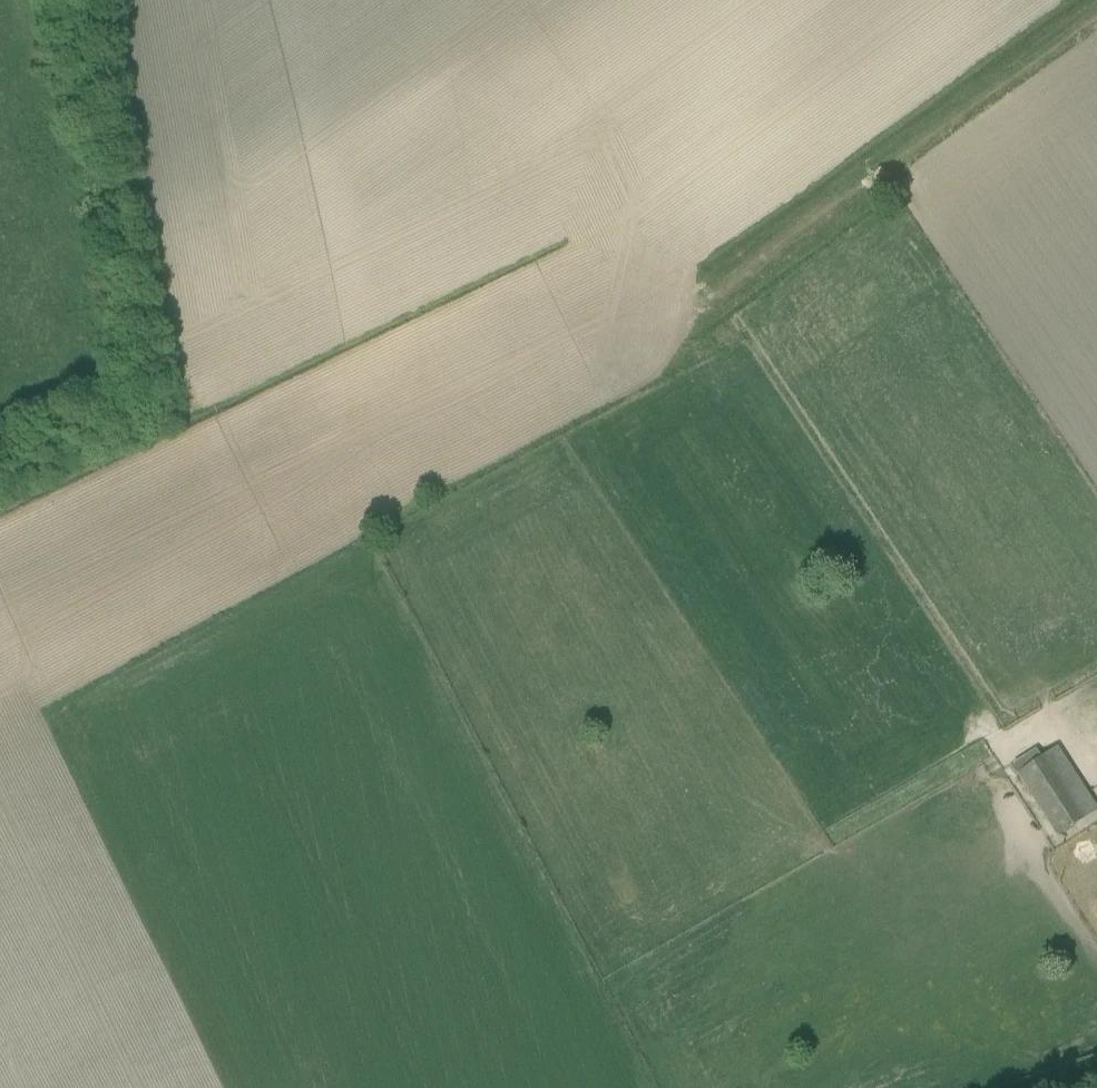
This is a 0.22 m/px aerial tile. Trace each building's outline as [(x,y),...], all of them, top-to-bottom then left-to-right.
[(1011,764),(1018,773),(1057,835),(1082,819),(1036,748),(1011,764)]
